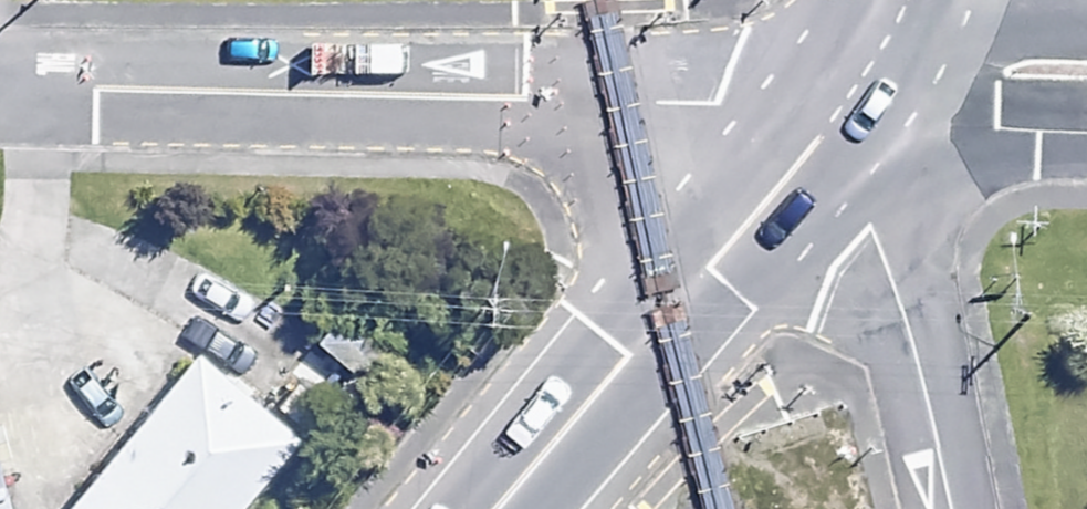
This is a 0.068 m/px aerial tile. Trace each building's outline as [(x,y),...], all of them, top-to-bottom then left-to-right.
[(389,345),(338,303),(306,341),(356,384),(389,345)] [(299,446),(196,364),(80,508),(248,508),(299,446)]
